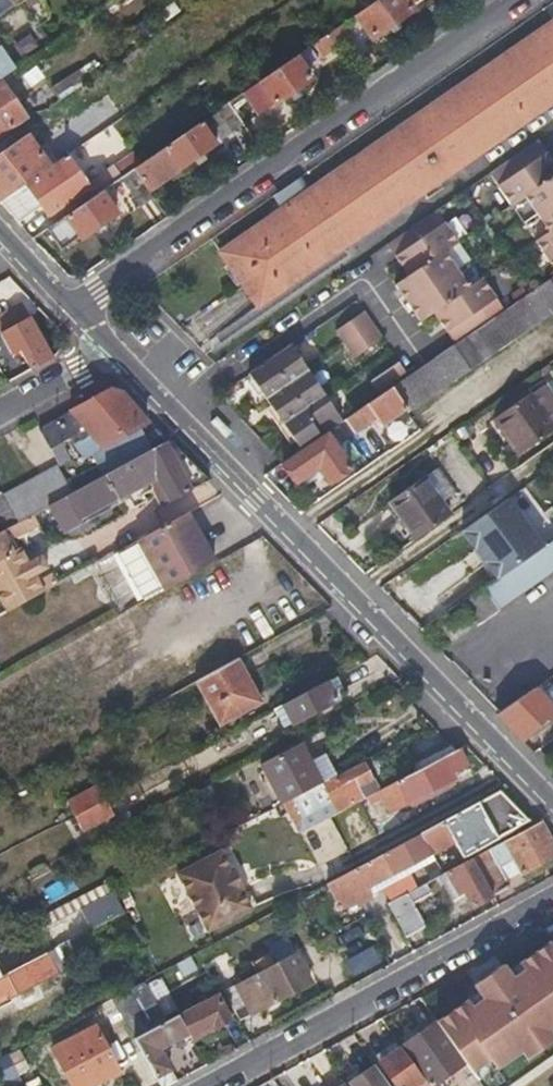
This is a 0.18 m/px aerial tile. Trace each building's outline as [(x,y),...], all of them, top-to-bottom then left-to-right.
[(365,8),(354,15),(369,36),(410,9),(409,7),(419,0),(376,0),(365,8)] [(552,103),(552,21),(218,250),(256,307),(552,103)] [(325,35),(335,48),(349,39),(340,25),(325,35)] [(32,32),(14,44),(22,56),(40,45),(32,32)] [(321,58),(335,48),(325,35),(311,44),(321,58)] [(310,80),(294,56),(276,69),(258,81),(274,105),(310,80)] [(52,85),(60,98),(82,83),(73,70),(52,85)] [(274,105),(258,81),(241,93),(258,117),(274,105)] [(0,83),(0,133),(24,118),(0,83)] [(95,135),(143,101),(132,86),(73,127),(84,143),(95,135)] [(231,134),(243,126),(227,103),(216,110),(231,134)] [(141,161),(131,169),(137,178),(147,192),(231,134),(216,110),(141,161)] [(38,151),(49,166),(65,155),(74,149),(84,143),(73,127),(38,151)] [(49,166),(38,151),(26,133),(0,150),(0,200),(49,166)] [(551,161),(536,141),(531,144),(546,165),(551,161)] [(551,161),(546,165),(531,144),(513,157),(502,164),(509,176),(495,185),(510,206),(524,196),(549,232),(535,242),(548,261),(552,257),(552,164),(551,161)] [(96,180),(102,189),(122,175),(131,169),(141,161),(131,146),(91,173),(96,180)] [(0,200),(0,203),(17,222),(41,206),(46,215),(87,188),(86,186),(65,155),(49,166),(0,200)] [(137,208),(152,199),(147,192),(137,178),(123,187),(137,208)] [(96,180),(86,186),(87,188),(92,195),(98,191),(102,189),(96,180)] [(87,188),(46,215),(52,223),(92,195),(87,188)] [(52,223),(44,228),(57,246),(73,236),(76,239),(113,213),(98,191),(92,195),(52,223)] [(17,222),(31,238),(44,228),(52,223),(46,215),(41,206),(17,222)] [(462,338),(489,319),(481,306),(495,297),(481,277),(468,286),(443,251),(457,241),(443,221),(429,230),(421,220),(394,239),(408,261),(401,265),(409,275),(396,284),(404,295),(408,292),(420,307),(414,311),(422,320),(434,312),(440,321),(447,317),(462,338)] [(394,239),(387,244),(401,265),(408,261),(394,239)] [(409,374),(389,388),(405,411),(407,413),(552,313),(552,284),(549,278),(489,319),(462,338),(455,342),(425,363),(409,374)] [(409,315),(414,311),(420,307),(408,292),(404,295),(398,300),(409,315)] [(8,328),(23,319),(15,307),(1,315),(8,328)] [(356,356),(383,338),(363,312),(337,330),(356,356)] [(51,359),(52,358),(28,316),(23,319),(8,328),(1,332),(12,353),(20,350),(31,370),(51,359)] [(440,321),(455,342),(462,338),(447,317),(440,321)] [(326,430),(343,420),(290,345),(249,373),(253,379),(262,392),(270,404),(294,439),(301,448),(326,430)] [(389,388),(409,374),(399,361),(372,379),(382,393),(389,388)] [(262,392),(253,379),(247,383),(257,395),(262,392)] [(405,411),(389,388),(382,393),(344,418),(354,432),(376,418),(381,427),(405,411)] [(109,389),(39,429),(50,447),(77,432),(80,438),(91,432),(99,446),(117,435),(145,420),(121,393),(116,391),(109,389)] [(516,454),(552,429),(528,394),(492,418),(516,454)] [(289,442),(294,439),(270,404),(265,408),(289,442)] [(301,448),(282,461),(296,483),(319,467),(330,483),(352,468),(326,430),(301,448)] [(91,432),(80,438),(88,452),(99,446),(91,432)] [(130,459),(117,435),(99,446),(88,452),(100,476),(130,459)] [(201,472),(168,438),(130,459),(100,476),(70,492),(46,505),(59,529),(149,480),(153,488),(152,488),(162,506),(209,480),(201,472)] [(46,505),(70,492),(54,464),(0,494),(0,497),(14,523),(46,505)] [(391,505),(414,539),(448,515),(424,482),(391,505)] [(509,496),(463,528),(498,577),(544,545),(509,496)] [(4,529),(14,523),(0,497),(0,531),(4,529)] [(213,562),(186,513),(136,541),(163,590),(213,562)] [(6,613),(57,584),(50,573),(37,581),(19,548),(16,550),(4,529),(0,531),(0,602),(6,613)] [(544,545),(498,577),(468,598),(482,619),(552,572),(552,538),(544,545)] [(224,665),(237,658),(230,646),(218,653),(224,665)] [(224,665),(194,681),(218,724),(261,701),(237,658),(224,665)] [(336,697),(327,681),(272,711),(281,727),(336,697)] [(499,710),(497,712),(518,733),(542,716),(546,720),(552,715),(552,703),(536,685),(499,710)] [(279,804),(320,784),(298,744),(257,766),(278,805),(279,804)] [(464,766),(454,749),(363,795),(367,802),(384,795),(391,806),(406,799),(408,801),(461,773),(459,770),(464,766)] [(322,787),(320,784),(279,804),(289,821),(328,801),(333,810),(361,796),(357,786),(369,779),(363,766),(322,787)] [(67,803),(74,817),(104,801),(96,787),(67,803)] [(527,820),(499,791),(405,840),(325,883),(340,909),(370,893),(366,886),(452,840),(461,856),(527,820)] [(104,801),(74,817),(80,829),(110,813),(104,801)] [(328,801),(289,821),(295,830),(333,810),(328,801)] [(535,822),(470,857),(489,892),(507,882),(498,867),(513,859),(521,873),(552,855),(552,851),(535,822)] [(230,868),(220,850),(174,874),(205,931),(250,907),(241,890),(246,887),(234,865),(230,868)] [(468,908),(491,896),(489,892),(470,857),(442,872),(453,894),(458,892),(468,908)] [(412,951),(431,941),(409,903),(427,893),(422,883),(385,903),(412,951)] [(120,912),(109,891),(43,925),(54,946),(72,937),(120,912)] [(41,953),(50,971),(81,956),(72,937),(54,946),(41,953)] [(518,963),(525,972),(515,979),(508,970),(504,965),(497,970),(503,979),(496,983),(538,1042),(549,1034),(552,1031),(552,940),(518,963)] [(221,990),(238,1019),(309,979),(295,951),(275,961),(270,951),(249,963),(254,972),(221,990)] [(52,974),(50,971),(41,953),(0,974),(0,1001),(52,974)] [(518,963),(508,970),(515,979),(525,972),(518,963)] [(497,970),(490,974),(496,983),(503,979),(497,970)] [(496,983),(490,974),(481,981),(487,989),(496,983)] [(110,996),(132,1036),(161,1021),(139,981),(110,996)] [(468,998),(436,1021),(437,1022),(464,1061),(474,1075),(491,1063),(497,1070),(523,1052),(538,1042),(496,983),(487,989),(481,981),(475,985),(479,991),(485,1000),(474,1007),(468,998)] [(479,991),(468,998),(474,1007),(485,1000),(479,991)] [(216,992),(176,1013),(188,1034),(201,1027),(204,1032),(229,1018),(216,992)] [(159,1085),(165,1085),(176,1080),(161,1052),(189,1037),(188,1034),(176,1013),(161,1021),(132,1036),(159,1085)] [(437,1022),(404,1045),(425,1075),(431,1084),(464,1061),(437,1022)] [(93,1023),(50,1045),(70,1085),(87,1085),(117,1070),(93,1023)] [(544,1050),(552,1043),(552,1039),(549,1034),(538,1042),(544,1050)] [(431,1084),(425,1075),(421,1078),(395,1042),(378,1054),(383,1060),(380,1062),(396,1085),(433,1085),(431,1084)] [(538,1042),(523,1052),(529,1060),(544,1050),(538,1042)] [(31,1072),(23,1050),(0,1059),(0,1069),(4,1082),(31,1072)] [(376,1064),(364,1071),(357,1061),(341,1072),(351,1085),(391,1085),(376,1064)] [(474,1075),(479,1082),(497,1070),(491,1063),(474,1075)]
